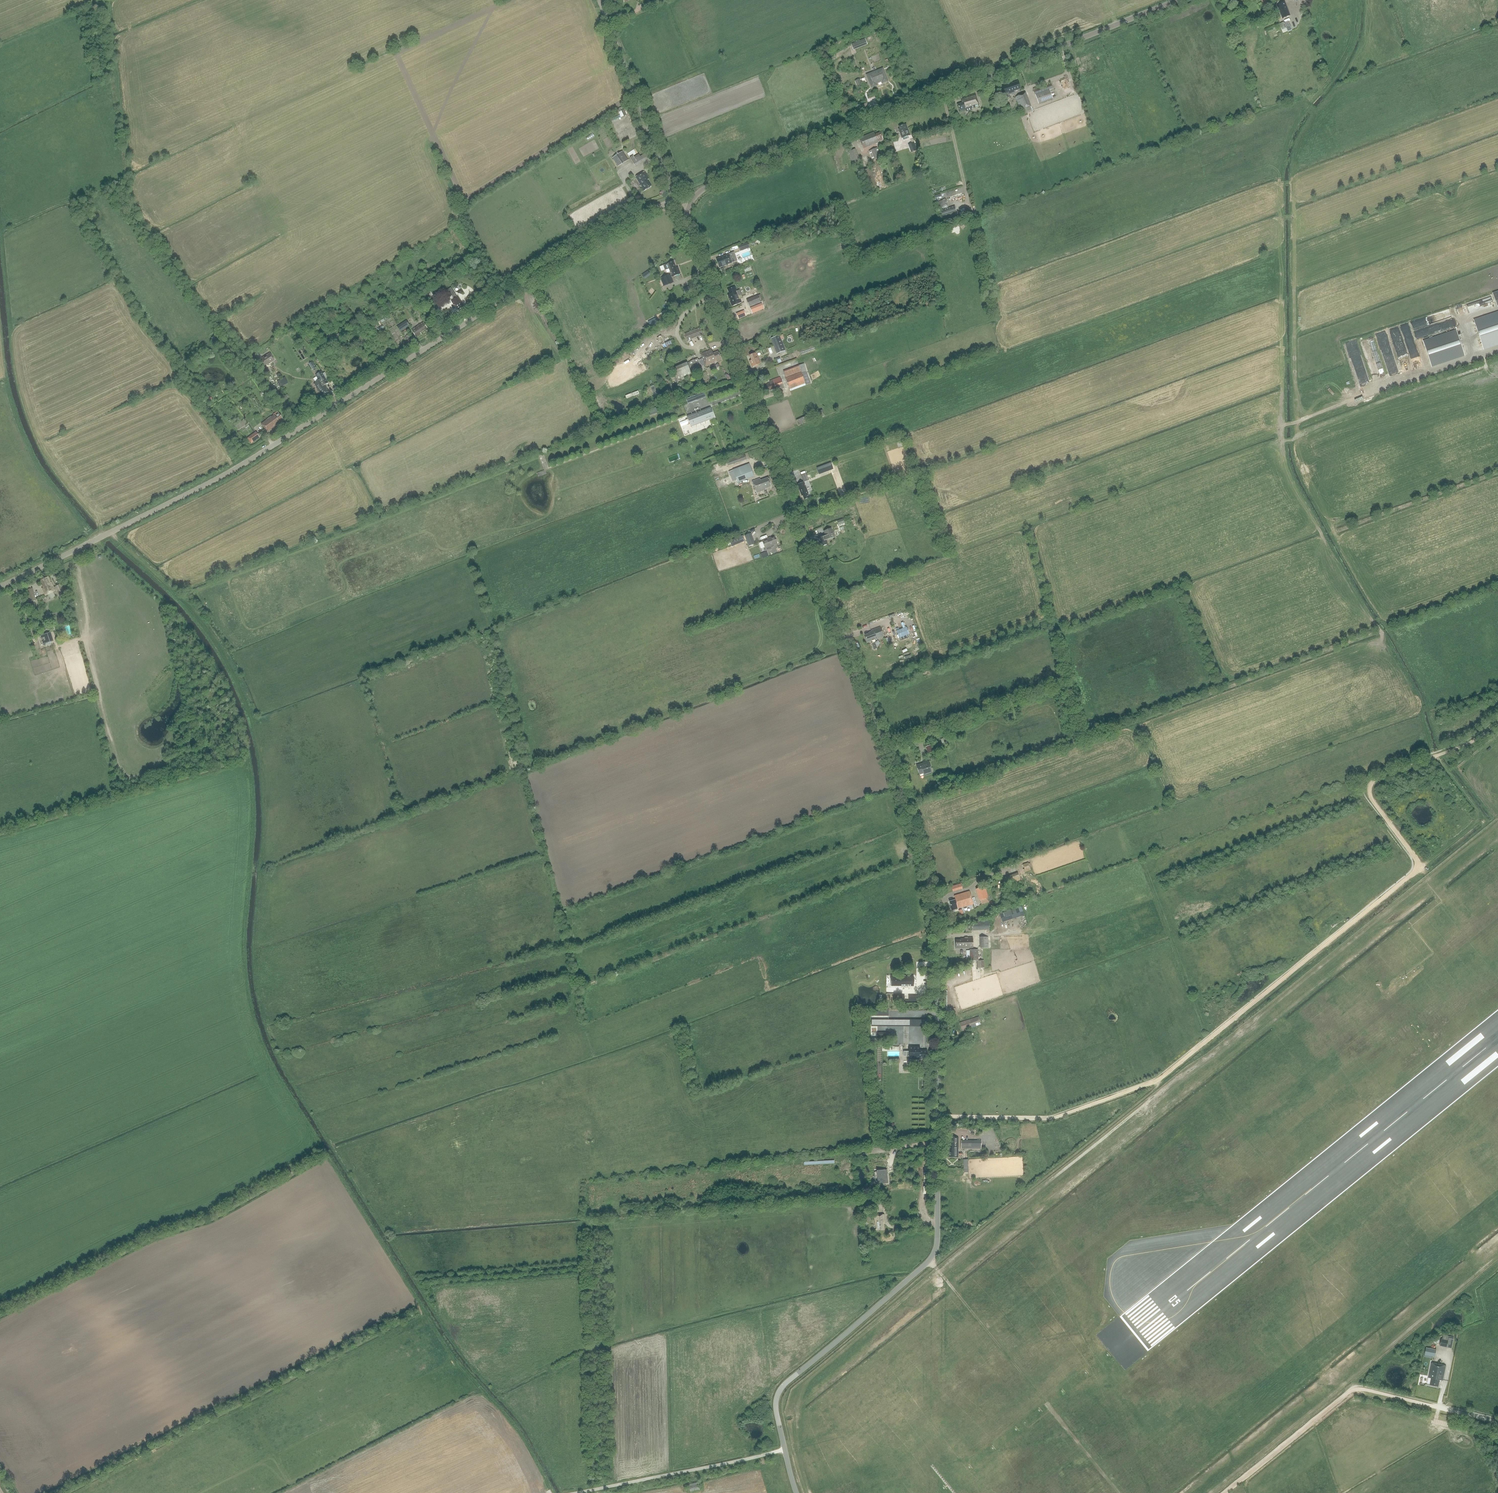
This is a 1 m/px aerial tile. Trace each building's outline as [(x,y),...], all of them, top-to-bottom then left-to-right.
[(1277,5),(1283,19),(1291,15),(1285,2),(1277,5)] [(1272,14),(1277,12),(1273,4),(1268,6),(1272,14)] [(1284,22),(1280,24),(1282,30),(1287,28),(1288,32),(1292,31),(1289,21),(1284,23),(1284,22)] [(866,39),(851,45),(853,50),(868,45),(866,39)] [(883,83),(888,81),(883,69),(867,75),(872,87),(877,85),(876,81),(881,79),(883,83)] [(1062,80),(1064,89),(1070,88),(1068,78),(1062,80)] [(1006,85),(1002,86),(1004,90),(1007,99),(1010,98),(1009,94),(1015,92),(1014,91),(1021,89),(1019,82),(1012,84),(1011,83),(1006,85)] [(1052,88),(1051,83),(1033,90),(1035,94),(1052,88)] [(1035,95),(1039,104),(1053,99),(1049,89),(1035,95)] [(1023,114),(1033,111),(1026,93),(1015,97),(1021,112),(1022,111),(1023,114)] [(971,109),(979,106),(975,95),(962,99),(963,102),(958,104),(960,112),(966,110),(966,112),(972,110),(971,109)] [(610,122),(623,116),(621,110),(607,116),(610,122)] [(902,138),(910,135),(906,124),(899,127),(900,128),(899,129),(902,138)] [(878,142),(883,140),(880,133),(875,135),(874,133),(859,138),(864,149),(878,142)] [(869,151),(873,160),(878,158),(882,157),(878,147),(869,151)] [(853,165),(861,162),(855,149),(848,152),(853,165)] [(612,158),(618,167),(628,160),(623,151),(612,158)] [(633,156),(630,158),(635,167),(638,165),(635,160),(634,158),(634,157),(633,156)] [(877,187),(869,169),(861,172),(869,191),(877,187)] [(644,191),(652,187),(648,180),(649,179),(645,171),(636,177),(644,191)] [(955,206),(940,210),(944,222),(958,217),(955,206)] [(738,247),(740,251),(750,248),(748,243),(738,247)] [(720,268),(732,263),(736,262),(732,253),(729,254),(716,259),(720,268)] [(674,282),(672,277),(680,274),(678,267),(676,268),(674,261),(667,264),(671,274),(660,278),(664,286),(674,282)] [(741,302),(740,299),(743,298),(739,290),(736,291),(735,287),(728,290),(731,297),(729,298),(733,306),(741,302)] [(465,306),(458,297),(457,298),(451,288),(447,291),(448,292),(443,295),(446,300),(451,297),(453,300),(451,301),(454,305),(455,304),(459,310),(465,306)] [(745,297),(749,306),(760,302),(756,292),(745,297)] [(762,303),(750,308),(752,314),(764,309),(762,303)] [(1475,320),(1481,340),(1484,349),(1497,344),(1497,313),(1475,320)] [(1451,326),(1456,325),(1455,321),(1453,322),(1452,317),(1445,318),(1445,320),(1449,319),(1451,326)] [(410,326),(406,320),(397,326),(401,332),(410,326)] [(420,333),(427,328),(423,322),(412,330),(416,338),(422,334),(420,333)] [(699,328),(685,334),(688,340),(702,335),(699,328)] [(1457,331),(1424,342),(1432,365),(1464,355),(1457,331)] [(780,335),(772,338),(777,349),(778,349),(780,353),(785,351),(781,340),(784,338),(783,334),(780,336),(780,335)] [(1389,349),(1383,349),(1382,356),(1393,356),(1393,346),(1389,345),(1389,349)] [(701,354),(706,366),(714,363),(718,361),(721,360),(718,352),(713,354),(711,350),(701,354)] [(265,364),(266,365),(275,360),(270,352),(265,356),(264,354),(262,356),(263,357),(261,358),(263,360),(261,361),(264,365),(265,364)] [(752,367),(760,364),(756,353),(750,356),(752,360),(750,361),(752,367)] [(696,359),(688,363),(692,373),(702,369),(698,358),(696,359)] [(673,369),(677,380),(691,374),(687,363),(673,369)] [(804,364),(784,371),(791,391),(811,384),(804,364)] [(325,387),(326,386),(325,385),(328,383),(321,372),(317,375),(320,380),(314,384),(322,396),(328,392),(325,387)] [(775,391),(784,388),(780,377),(770,381),(770,383),(765,385),(768,391),(774,389),(775,391)] [(695,395),(697,400),(706,397),(704,392),(695,395)] [(711,407),(687,416),(691,427),(715,418),(711,407)] [(814,418),(824,415),(822,410),(812,413),(814,418)] [(276,423),(283,419),(277,412),(273,415),(274,416),(272,417),(271,417),(261,424),(268,433),(277,425),(276,423)] [(796,420),(798,424),(808,420),(806,416),(796,420)] [(250,423),(246,418),(236,426),(238,430),(245,424),(246,426),(250,423)] [(260,437),(256,432),(247,438),(251,444),(260,437)] [(728,466),(746,459),(744,454),(726,460),(728,466)] [(816,467),(819,474),(833,469),(831,462),(816,467)] [(732,481),(737,479),(738,482),(754,476),(750,464),(729,472),(732,481)] [(757,493),(764,491),(766,495),(768,494),(766,488),(772,486),(768,478),(761,481),(760,478),(752,482),(757,493)] [(797,485),(802,496),(803,496),(804,500),(809,498),(807,494),(808,494),(804,482),(797,485)] [(824,531),(826,535),(818,538),(820,543),(821,547),(828,544),(826,540),(835,537),(831,528),(824,531)] [(751,533),(745,535),(749,546),(755,543),(751,533)] [(729,541),(731,546),(740,543),(738,537),(729,541)] [(772,550),(771,548),(774,547),(773,545),(777,544),(775,537),(770,539),(770,538),(763,541),(765,548),(766,548),(768,551),(772,550)] [(40,580),(43,586),(41,586),(46,596),(58,590),(59,594),(63,592),(59,585),(53,587),(48,577),(40,580)] [(36,600),(32,588),(31,588),(30,583),(26,584),(28,589),(23,590),(27,602),(29,602),(30,605),(34,603),(33,600),(36,600)] [(865,635),(867,642),(883,636),(880,627),(871,631),(871,633),(865,635)] [(907,627),(896,631),(899,638),(910,634),(907,627)] [(53,641),(51,632),(40,635),(41,638),(43,638),(44,640),(42,641),(43,644),(45,643),(53,641)] [(932,744),(926,746),(928,753),(934,751),(932,744)] [(928,761),(916,765),(920,775),(923,774),(924,775),(932,773),(928,761)] [(1018,873),(1003,878),(1005,885),(1020,880),(1018,873)] [(976,889),(979,901),(981,900),(982,904),(990,902),(985,886),(976,889)] [(952,910),(961,907),(973,904),(969,891),(954,896),(955,900),(949,901),(952,910)] [(1015,908),(1011,910),(1003,913),(999,914),(1002,922),(1018,917),(1015,908)] [(972,922),(972,931),(990,930),(989,921),(972,922)] [(973,948),(973,937),(963,937),(963,939),(955,940),(956,948),(973,948)] [(988,937),(980,937),(980,948),(988,948),(988,937)] [(970,950),(970,960),(978,961),(978,968),(982,968),(982,961),(978,961),(978,950),(970,950)] [(891,976),(891,986),(914,986),(914,976),(891,976)] [(981,1024),(979,1016),(960,1023),(962,1030),(973,1027),(972,1025),(976,1024),(976,1026),(981,1024)] [(920,1047),(909,1047),(909,1059),(928,1059),(928,1049),(920,1049),(920,1047)] [(958,1157),(958,1138),(946,1138),(946,1151),(949,1151),(949,1157),(958,1157)] [(981,1140),(961,1141),(961,1149),(981,1149),(981,1140)] [(888,1183),(887,1169),(877,1170),(877,1172),(874,1172),(875,1183),(878,1183),(878,1184),(888,1183)] [(875,1229),(884,1228),(883,1222),(884,1222),(884,1213),(874,1214),(875,1229)] [(1440,1346),(1447,1347),(1448,1340),(1442,1339),(1440,1346)] [(1426,1348),(1425,1355),(1435,1357),(1437,1350),(1426,1348)] [(1446,1366),(1442,1365),(1432,1363),(1429,1378),(1431,1378),(1430,1385),(1438,1387),(1440,1380),(1443,1381),(1446,1366)] [(1360,1482),(1381,1471),(1377,1463),(1363,1470),(1365,1472),(1357,1476),(1360,1482)] [(691,1492),(699,1490),(698,1482),(689,1484),(691,1492)]
